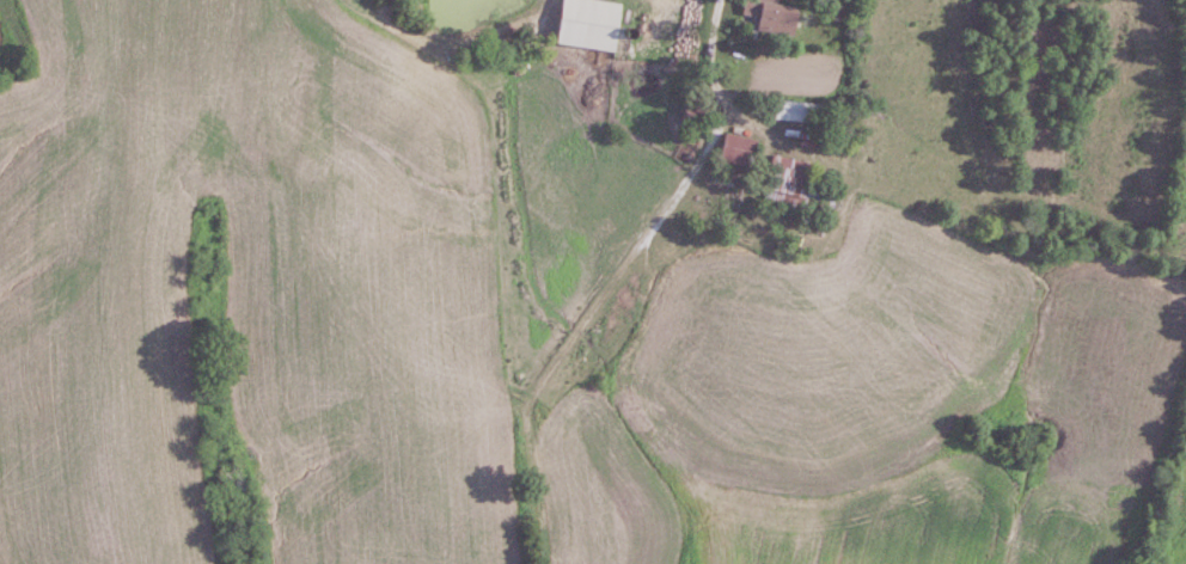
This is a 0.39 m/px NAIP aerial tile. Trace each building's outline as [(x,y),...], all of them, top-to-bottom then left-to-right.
[(620,4),(594,0),(560,0),(554,43),(613,51),(620,4)] [(778,0),(743,0),(742,30),(792,32),(794,1),(778,0)] [(772,119),(828,124),(829,104),(774,100),(772,119)] [(749,167),(755,140),(724,132),(718,159),(749,167)] [(833,188),(806,183),(809,161),(769,155),(762,205),(829,216),(833,188)]
